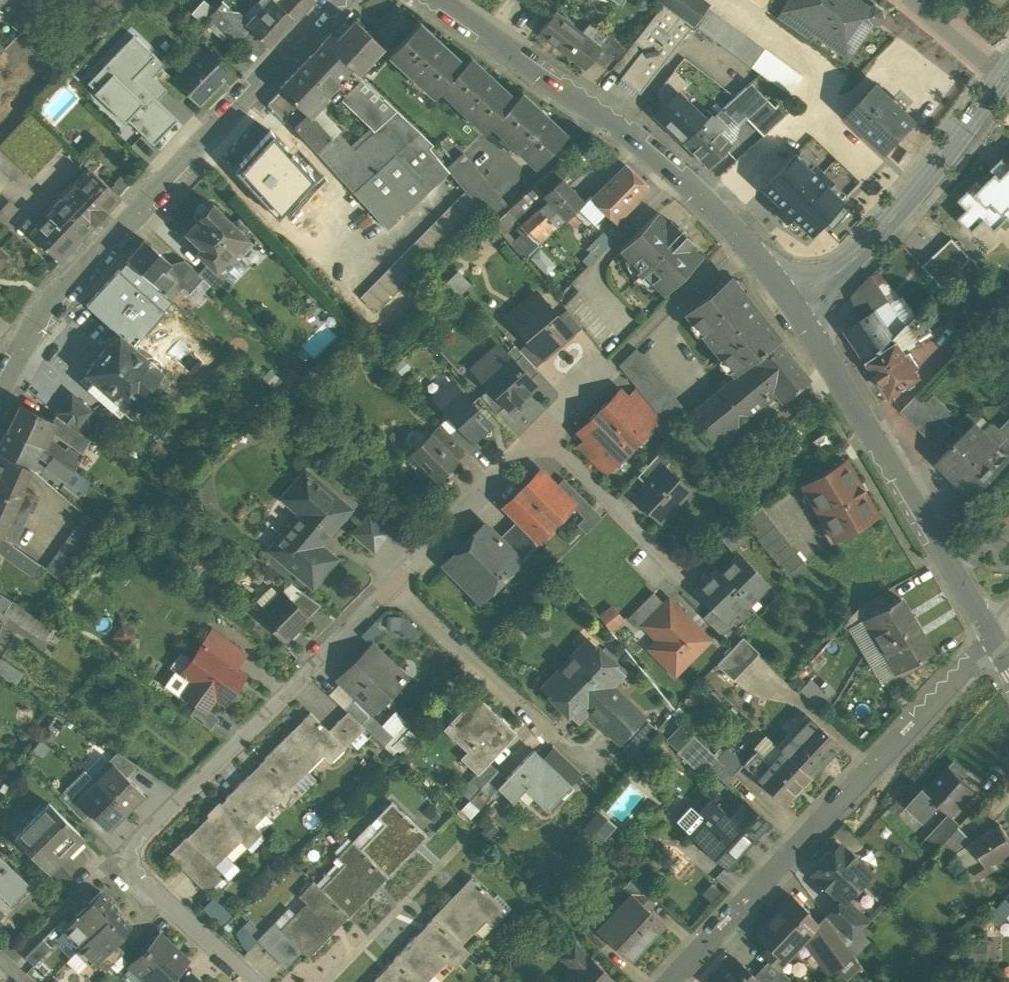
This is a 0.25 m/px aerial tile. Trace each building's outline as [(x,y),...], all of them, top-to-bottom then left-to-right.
[(40,0),(25,0),(22,3),(31,11),(35,15),(45,5),(40,0)] [(264,10),(248,28),(250,30),(269,48),(296,20),(278,4),(274,0),(264,10)] [(293,0),(282,0),(278,4),(296,20),(305,11),(293,0)] [(305,11),(315,0),(293,0),(305,11)] [(699,0),(658,0),(663,4),(693,26),(694,25),(708,7),(699,0)] [(789,6),(800,14),(810,0),(793,0),(789,6)] [(859,0),(810,0),(800,14),(812,23),(809,28),(835,46),(838,41),(853,51),(873,22),(879,22),(882,16),(881,11),(877,8),(872,9),(859,0)] [(204,1),(192,14),(202,24),(208,17),(215,11),(204,1)] [(22,3),(7,20),(15,28),(21,22),(31,11),(22,3)] [(233,14),(221,3),(215,11),(208,17),(220,28),(233,14)] [(663,4),(628,49),(628,50),(637,56),(621,76),(619,78),(639,94),(693,26),(663,4)] [(800,14),(789,6),(780,18),(804,35),(809,28),(812,23),(800,14)] [(765,49),(708,7),(694,25),(752,67),(765,49)] [(248,28),(233,14),(220,28),(237,44),(250,30),(248,28)] [(597,49),(554,15),(541,31),(551,38),(552,37),(586,63),(597,49)] [(400,18),(372,37),(383,48),(382,49),(389,55),(413,29),(400,18)] [(355,20),(337,39),(331,34),(324,42),(358,75),(382,49),(383,48),(372,37),(355,20)] [(26,26),(21,22),(15,28),(20,32),(26,26)] [(464,64),(419,22),(413,29),(389,55),(389,56),(434,98),(440,91),(465,64),(464,64)] [(133,35),(130,38),(131,39),(103,68),(112,77),(95,94),(125,124),(128,121),(155,147),(177,124),(156,104),(160,99),(168,91),(163,86),(154,77),(165,66),(133,35)] [(324,42),(280,88),(283,91),(272,103),(295,128),(315,108),(351,70),(324,42)] [(206,49),(175,82),(187,94),(200,106),(231,73),(206,49)] [(802,76),(765,49),(752,67),(789,94),(802,76)] [(637,56),(628,50),(613,69),(621,76),(637,56)] [(471,57),(464,64),(465,64),(440,91),(485,133),(491,126),(515,99),(471,57)] [(658,91),(668,101),(677,92),(678,93),(687,83),(674,71),(658,91)] [(171,77),(163,86),(168,91),(180,102),(187,94),(175,82),(171,77)] [(397,112),(361,79),(342,99),(373,133),(397,112)] [(916,123),(876,85),(848,115),(888,153),(916,123)] [(745,87),(722,108),(708,122),(717,132),(731,118),(739,125),(746,118),(761,103),(745,87)] [(521,92),(515,99),(491,126),(536,168),(567,135),(521,92)] [(668,101),(654,115),(682,142),(705,120),(678,93),(677,92),(668,101)] [(761,103),(746,118),(763,136),(789,112),(778,103),(775,107),(766,98),(761,103)] [(337,133),(315,108),(295,128),(316,151),(337,133)] [(354,152),(333,171),(354,193),(395,156),(428,193),(450,173),(447,169),(429,149),(431,147),(417,132),(397,112),(373,133),(354,152)] [(705,120),(682,142),(708,168),(730,145),(717,132),(708,122),(705,120)] [(275,204),(283,212),(315,179),(293,157),(291,159),(284,153),(288,149),(271,133),(239,165),(249,175),(242,181),(270,209),(275,204)] [(337,133),(316,151),(333,171),(354,152),(337,133)] [(510,209),(463,155),(447,169),(450,173),(493,223),(507,211),(510,209)] [(782,169),(764,188),(782,206),(777,211),(788,221),(792,216),(811,234),(843,200),(827,186),(831,182),(814,166),(810,169),(795,155),(782,169)] [(395,156),(354,193),(387,230),(428,193),(395,156)] [(592,198),(591,199),(604,211),(615,222),(648,188),(626,166),(592,198)] [(84,177),(65,198),(94,225),(114,204),(119,197),(90,170),(84,177)] [(1002,177),(996,172),(982,186),(977,182),(959,200),(968,209),(959,218),(973,232),(985,221),(995,231),(1008,218),(1008,170),(1002,177)] [(583,203),(561,180),(544,195),(548,200),(549,200),(565,218),(566,218),(572,213),(583,203)] [(510,209),(507,211),(516,221),(544,195),(536,186),(510,209)] [(462,196),(361,299),(376,314),(477,212),(462,196)] [(583,203),(572,213),(580,221),(588,228),(604,211),(591,199),(592,198),(590,196),(583,203)] [(65,198),(30,235),(59,262),(94,225),(65,198)] [(548,200),(520,226),(525,232),(536,244),(565,218),(549,200),(548,200)] [(4,226),(19,210),(9,201),(0,212),(0,222),(4,226)] [(823,221),(832,229),(849,212),(840,204),(823,221)] [(230,223),(211,206),(211,208),(207,208),(204,210),(201,213),(200,216),(200,220),(187,234),(197,244),(201,249),(197,253),(208,264),(216,271),(217,271),(234,252),(240,257),(252,244),(241,234),(244,228),(237,221),(230,223)] [(507,211),(493,223),(502,233),(516,221),(507,211)] [(580,221),(572,213),(566,218),(565,219),(574,227),(580,221)] [(658,213),(620,251),(664,295),(702,257),(691,246),(693,244),(684,235),(682,237),(677,232),(679,230),(671,222),(669,224),(658,213)] [(608,231),(594,245),(602,252),(616,238),(608,231)] [(536,244),(525,232),(511,244),(523,259),(538,246),(536,244)] [(970,258),(952,239),(924,266),(943,287),(970,258)] [(171,264),(144,241),(127,261),(154,284),(171,264)] [(197,244),(192,249),(197,253),(201,249),(197,244)] [(234,252),(217,271),(231,284),(261,252),(252,244),(240,257),(234,252)] [(119,336),(135,350),(175,303),(173,300),(154,284),(127,261),(86,308),(119,336)] [(198,274),(184,261),(176,270),(184,277),(181,280),(193,291),(203,280),(198,274)] [(171,264),(154,284),(173,300),(182,290),(188,296),(193,291),(181,280),(184,277),(176,270),(171,264)] [(216,271),(208,264),(198,274),(203,280),(212,288),(221,296),(232,285),(231,284),(217,271),(216,271)] [(454,293),(468,285),(459,270),(445,278),(454,293)] [(871,274),(853,294),(865,312),(887,297),(871,274)] [(193,291),(188,296),(198,304),(212,288),(203,280),(193,291)] [(778,340),(730,280),(687,315),(735,375),(755,358),(778,340)] [(557,318),(537,294),(521,308),(525,313),(513,323),(541,356),(554,346),(555,347),(571,334),(557,318)] [(582,328),(566,310),(557,318),(571,334),(573,336),(582,328)] [(875,310),(846,329),(867,360),(896,341),(894,338),(894,337),(875,310)] [(894,337),(894,338),(896,341),(897,340),(902,349),(917,339),(907,324),(894,337)] [(119,336),(113,342),(112,341),(90,366),(91,368),(86,374),(93,380),(87,388),(119,416),(131,402),(135,405),(145,394),(154,383),(162,374),(161,366),(154,360),(147,361),(135,350),(119,336)] [(902,349),(897,340),(896,341),(867,360),(890,395),(906,385),(910,386),(915,383),(916,378),(920,376),(916,369),(906,355),(902,349)] [(544,360),(528,342),(519,350),(535,368),(544,360)] [(809,379),(780,342),(757,360),(755,361),(777,388),(785,399),(809,379)] [(519,350),(514,346),(506,354),(507,355),(530,380),(539,372),(535,368),(519,350)] [(688,414),(636,349),(619,366),(645,398),(662,420),(670,429),(685,417),(688,414)] [(919,367),(910,352),(906,355),(916,369),(919,367)] [(530,380),(507,355),(481,379),(489,389),(506,406),(509,410),(536,386),(530,380)] [(688,414),(685,417),(690,423),(709,447),(774,392),(773,391),(777,388),(755,361),(757,360),(755,358),(688,414)] [(306,387),(289,370),(279,380),(297,397),(306,387)] [(235,386),(225,378),(220,383),(230,392),(235,386)] [(490,424),(456,388),(439,403),(453,419),(453,420),(458,425),(473,440),(490,424)] [(645,398),(636,388),(626,399),(635,408),(645,398)] [(506,406),(489,389),(481,397),(497,414),(506,406)] [(91,410),(71,393),(55,415),(67,423),(76,430),(91,410)] [(620,393),(601,413),(632,444),(650,426),(651,424),(635,408),(626,399),(620,393)] [(917,394),(901,411),(936,445),(952,428),(938,414),(926,403),(917,394)] [(935,394),(926,403),(938,414),(946,406),(935,394)] [(662,420),(645,398),(635,408),(651,424),(650,426),(653,429),(662,420)] [(51,421),(19,406),(7,431),(40,447),(50,427),(52,422),(51,421)] [(982,418),(972,408),(954,427),(962,436),(975,423),(976,424),(982,418)] [(632,444),(601,413),(581,433),(586,438),(595,447),(612,464),(613,463),(632,444)] [(67,423),(55,415),(51,421),(52,422),(50,427),(59,434),(67,423)] [(1000,429),(995,425),(990,425),(983,432),(1008,457),(1008,420),(1000,429)] [(76,430),(67,423),(59,434),(84,452),(90,440),(76,430)] [(690,423),(675,436),(695,460),(709,447),(690,423)] [(939,459),(948,467),(946,469),(973,496),(1008,460),(1008,459),(1008,457),(983,432),(976,424),(975,423),(962,436),(939,459)] [(449,434),(440,424),(432,433),(459,461),(467,453),(449,434)] [(473,440),(458,425),(449,434),(467,453),(470,456),(480,447),(473,440)] [(7,431),(0,446),(0,454),(30,468),(36,454),(40,447),(7,431)] [(432,433),(431,432),(409,453),(437,483),(459,462),(459,461),(432,433)] [(595,447),(586,438),(578,447),(586,455),(595,447)] [(40,447),(36,454),(49,464),(54,457),(40,447)] [(612,464),(595,447),(586,455),(607,476),(616,466),(613,463),(612,464)] [(81,457),(67,448),(59,461),(74,473),(81,457)] [(659,453),(637,477),(646,485),(663,467),(664,468),(669,463),(659,453)] [(13,541),(34,494),(33,493),(21,487),(30,468),(0,454),(0,536),(13,541)] [(59,461),(54,457),(49,464),(46,468),(67,483),(74,473),(59,461)] [(844,461),(823,473),(825,476),(804,488),(835,540),(876,516),(844,461)] [(646,485),(634,497),(660,521),(674,506),(671,503),(685,488),(664,468),(663,467),(646,485)] [(293,525),(318,546),(349,509),(306,473),(285,498),(303,513),(293,525)] [(555,487),(540,473),(521,491),(552,522),(570,505),(571,504),(555,487)] [(593,509),(563,479),(555,487),(571,504),(570,505),(583,518),(593,509)] [(552,522),(521,491),(502,510),(515,523),(533,541),(552,522)] [(804,561),(761,508),(744,522),(753,533),(787,575),(804,561)] [(583,518),(577,525),(586,534),(602,518),(593,509),(583,518)] [(84,515),(46,568),(64,581),(102,527),(84,515)] [(390,533),(369,515),(354,533),(375,551),(390,533)] [(744,522),(721,540),(731,551),(753,533),(744,522)] [(533,541),(515,523),(498,540),(519,561),(536,545),(533,541)] [(334,560),(318,546),(293,525),(283,537),(288,540),(276,553),(313,584),(334,560)] [(229,526),(222,535),(231,541),(238,532),(229,526)] [(498,540),(486,528),(446,567),(480,601),(519,561),(498,540)] [(0,536),(0,551),(5,555),(24,569),(32,559),(0,536)] [(718,575),(743,602),(746,604),(765,586),(749,570),(750,569),(738,556),(718,575)] [(38,563),(32,559),(24,569),(31,574),(38,563)] [(804,561),(787,575),(791,581),(807,565),(804,561)] [(743,602),(718,575),(716,573),(697,591),(713,607),(725,620),(726,618),(743,602)] [(291,602),(281,592),(259,615),(285,641),(308,619),(291,602)] [(320,605),(301,592),(291,602),(307,618),(320,605)] [(629,619),(640,629),(664,604),(653,593),(629,619)] [(4,612),(11,601),(0,594),(0,609),(4,612)] [(879,596),(857,609),(846,621),(851,629),(859,624),(859,623),(867,618),(886,607),(879,596)] [(886,607),(867,618),(876,633),(871,636),(879,648),(880,645),(914,625),(899,599),(886,607)] [(669,600),(643,626),(658,640),(649,649),(675,674),(709,640),(669,600)] [(35,616),(11,601),(4,612),(45,639),(53,627),(35,616)] [(624,622),(613,606),(600,617),(613,633),(624,622)] [(725,620),(713,607),(703,617),(721,636),(733,625),(726,618),(725,620)] [(388,617),(387,630),(401,631),(410,640),(418,631),(403,618),(388,617)] [(867,618),(859,623),(859,624),(851,629),(882,682),(900,672),(891,657),(886,660),(879,648),(871,636),(876,633),(867,618)] [(914,625),(880,645),(879,648),(886,660),(891,657),(900,672),(931,653),(914,625)] [(759,654),(743,638),(717,665),(733,681),(759,654)] [(244,655),(223,640),(214,653),(235,668),(244,655)] [(214,653),(206,647),(207,646),(204,644),(204,646),(203,645),(183,673),(183,674),(193,681),(184,693),(184,694),(199,705),(205,709),(215,696),(224,703),(237,684),(232,681),(231,673),(235,668),(214,653)] [(374,650),(341,682),(356,697),(366,706),(380,692),(384,696),(402,678),(374,650)] [(598,654),(591,662),(577,650),(543,688),(569,712),(577,703),(601,725),(624,700),(600,678),(611,666),(598,654)] [(0,660),(0,676),(14,685),(21,673),(0,660)] [(181,676),(174,671),(164,686),(169,689),(169,690),(173,693),(173,692),(178,696),(182,691),(184,693),(193,681),(183,674),(181,676)] [(804,682),(798,676),(791,683),(798,689),(804,682)] [(356,697),(341,682),(329,695),(344,710),(352,701),(356,697)] [(515,735),(475,697),(449,724),(473,746),(461,759),(476,773),(477,774),(487,763),(515,735)] [(643,717),(624,700),(601,725),(619,742),(643,717)] [(368,716),(352,701),(344,710),(347,712),(360,725),(368,716)] [(210,728),(218,718),(205,709),(199,705),(192,714),(210,728)] [(347,712),(328,731),(345,748),(364,729),(360,725),(347,712)] [(310,713),(264,758),(265,759),(288,782),(303,768),(318,752),(330,763),(345,748),(328,731),(310,713)] [(840,746),(811,719),(798,733),(794,729),(777,748),(809,778),(840,746)] [(809,778),(777,748),(766,738),(743,763),(742,764),(757,778),(756,779),(784,805),(809,778)] [(743,763),(727,748),(717,758),(733,773),(742,764),(743,763)] [(138,766),(117,752),(108,761),(112,766),(114,764),(127,777),(138,766)] [(717,758),(713,754),(704,764),(724,783),(733,773),(717,758)] [(505,780),(497,789),(498,790),(513,803),(524,790),(547,811),(571,785),(541,757),(534,765),(527,757),(505,780)] [(265,759),(226,798),(226,799),(254,826),(279,801),(286,808),(300,794),(288,782),(265,759)] [(487,763),(477,774),(476,773),(469,782),(478,791),(480,789),(496,772),(487,763)] [(922,822),(938,806),(950,816),(973,792),(961,780),(966,775),(953,763),(925,792),(922,789),(906,806),(922,822)] [(127,777),(114,764),(112,766),(96,782),(125,813),(143,796),(144,796),(145,795),(127,777)] [(315,780),(303,768),(288,782),(300,794),(315,780)] [(496,772),(480,789),(490,798),(498,790),(497,789),(505,780),(496,772)] [(125,813),(96,782),(79,798),(78,799),(91,812),(109,830),(110,829),(109,829),(125,813)] [(478,791),(469,800),(479,810),(490,798),(480,789),(478,791)] [(91,812),(78,799),(79,798),(75,794),(65,804),(82,821),(91,812)] [(226,799),(187,839),(186,838),(170,854),(181,866),(197,850),(206,859),(210,863),(222,851),(236,837),(247,848),(262,834),(254,826),(226,799)] [(767,824),(742,801),(728,816),(711,801),(700,813),(717,829),(741,851),(767,824)] [(391,803),(376,818),(388,829),(364,855),(387,877),(388,878),(427,837),(391,803)] [(48,804),(14,837),(50,873),(83,840),(48,804)] [(717,829),(700,813),(699,814),(690,806),(676,821),(685,829),(684,830),(725,868),(741,851),(717,829)] [(583,826),(600,842),(614,826),(598,810),(583,826)] [(947,818),(922,844),(933,854),(942,845),(957,828),(947,818)] [(973,843),(957,828),(942,845),(954,857),(965,874),(973,869),(980,880),(996,869),(993,864),(1008,854),(1008,839),(1000,826),(973,843)] [(348,869),(325,894),(348,916),(349,917),(387,877),(364,855),(351,843),(337,858),(348,869)] [(841,847),(838,848),(833,853),(831,852),(828,851),(826,852),(824,853),(819,859),(818,862),(819,865),(821,866),(816,871),(815,873),(815,875),(816,877),(817,879),(819,880),(821,881),(823,881),(824,880),(830,885),(829,888),(830,891),(841,901),(842,902),(844,900),(870,873),(843,848),(841,847)] [(181,866),(180,867),(190,876),(206,859),(197,850),(181,866)] [(239,869),(222,851),(210,863),(224,877),(228,880),(239,869)] [(14,901),(29,886),(0,857),(0,887),(14,901)] [(210,863),(206,859),(190,876),(207,894),(212,889),(224,877),(210,863)] [(224,877),(212,889),(216,893),(228,880),(224,877)] [(471,877),(432,918),(433,919),(456,941),(481,916),(492,927),(507,912),(471,877)] [(651,896),(632,879),(623,888),(634,899),(635,898),(643,905),(651,896)] [(325,894),(313,882),(299,897),(310,908),(285,934),(302,951),(309,957),(348,916),(325,894)] [(116,909),(100,893),(61,934),(78,950),(114,912),(116,909)] [(218,924),(229,913),(210,897),(200,908),(218,924)] [(806,911),(792,897),(757,934),(769,947),(763,953),(769,959),(776,965),(782,959),(803,937),(813,927),(816,923),(805,912),(806,911)] [(601,933),(600,935),(608,942),(631,964),(632,962),(631,961),(663,926),(665,927),(666,926),(643,905),(635,898),(634,899),(601,933)] [(869,923),(844,900),(842,902),(841,901),(825,917),(830,924),(847,947),(860,932),(869,923)] [(989,918),(999,927),(1008,916),(1008,903),(1006,900),(989,918)] [(78,950),(75,952),(92,968),(115,944),(131,928),(114,912),(78,950)] [(243,945),(258,931),(247,919),(232,933),(243,945)] [(394,959),(395,960),(419,981),(426,981),(447,960),(454,967),(468,953),(456,941),(433,919),(394,959)] [(601,933),(591,923),(581,933),(600,950),(608,942),(600,935),(601,933)] [(274,924),(257,941),(267,951),(284,934),(274,924)] [(847,947),(830,924),(819,933),(833,951),(825,959),(837,970),(853,955),(847,947)] [(819,933),(813,927),(803,937),(825,959),(833,951),(819,933)] [(860,932),(847,947),(853,955),(854,957),(870,942),(860,932)] [(284,934),(267,951),(276,959),(293,942),(285,934),(284,934)] [(131,967),(132,968),(136,964),(151,977),(147,981),(168,981),(171,978),(187,961),(160,936),(131,967)] [(42,940),(25,957),(33,966),(50,949),(42,940)] [(293,942),(276,959),(286,968),(302,951),(293,942)] [(124,952),(115,944),(96,965),(104,973),(124,952)] [(615,981),(587,955),(586,957),(573,946),(562,958),(574,970),(562,981),(614,981),(615,981)] [(769,959),(761,968),(776,981),(788,981),(790,980),(776,965),(769,959)] [(395,960),(373,981),(419,981),(395,960)] [(738,960),(724,975),(721,972),(712,981),(759,981),(760,981),(738,960)]
